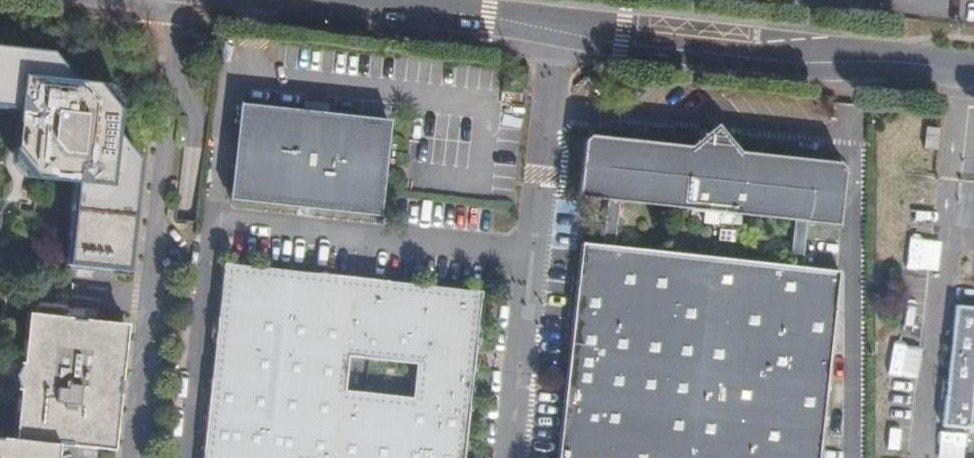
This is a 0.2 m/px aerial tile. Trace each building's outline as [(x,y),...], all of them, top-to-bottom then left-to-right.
[(13,113),(10,151),(13,154),(36,182),(74,187),(65,267),(124,273),(136,167),(113,140),(115,117),(91,86),(69,84),(48,55),(0,50),(0,111),(13,113)] [(386,123),(240,107),(229,200),(376,216),(386,123)] [(702,136),(687,147),(588,137),(583,136),(583,141),(577,198),(606,201),(602,245),(578,243),(556,457),(817,457),(836,271),(804,268),(808,222),(837,225),(843,170),(844,164),(839,164),(737,153),(724,136),(716,126),(702,136)] [(939,129),(926,128),(924,150),(937,151),(939,129)] [(223,265),(202,457),(462,457),(467,410),(473,411),(477,373),(471,372),(474,345),(481,346),(486,302),(479,301),(480,293),(223,265)] [(955,307),(942,427),(973,431),(973,309),(955,307)] [(57,450),(102,454),(111,446),(122,337),(113,325),(36,318),(23,327),(19,377),(12,443),(0,442),(0,457),(53,457),(57,450)]
